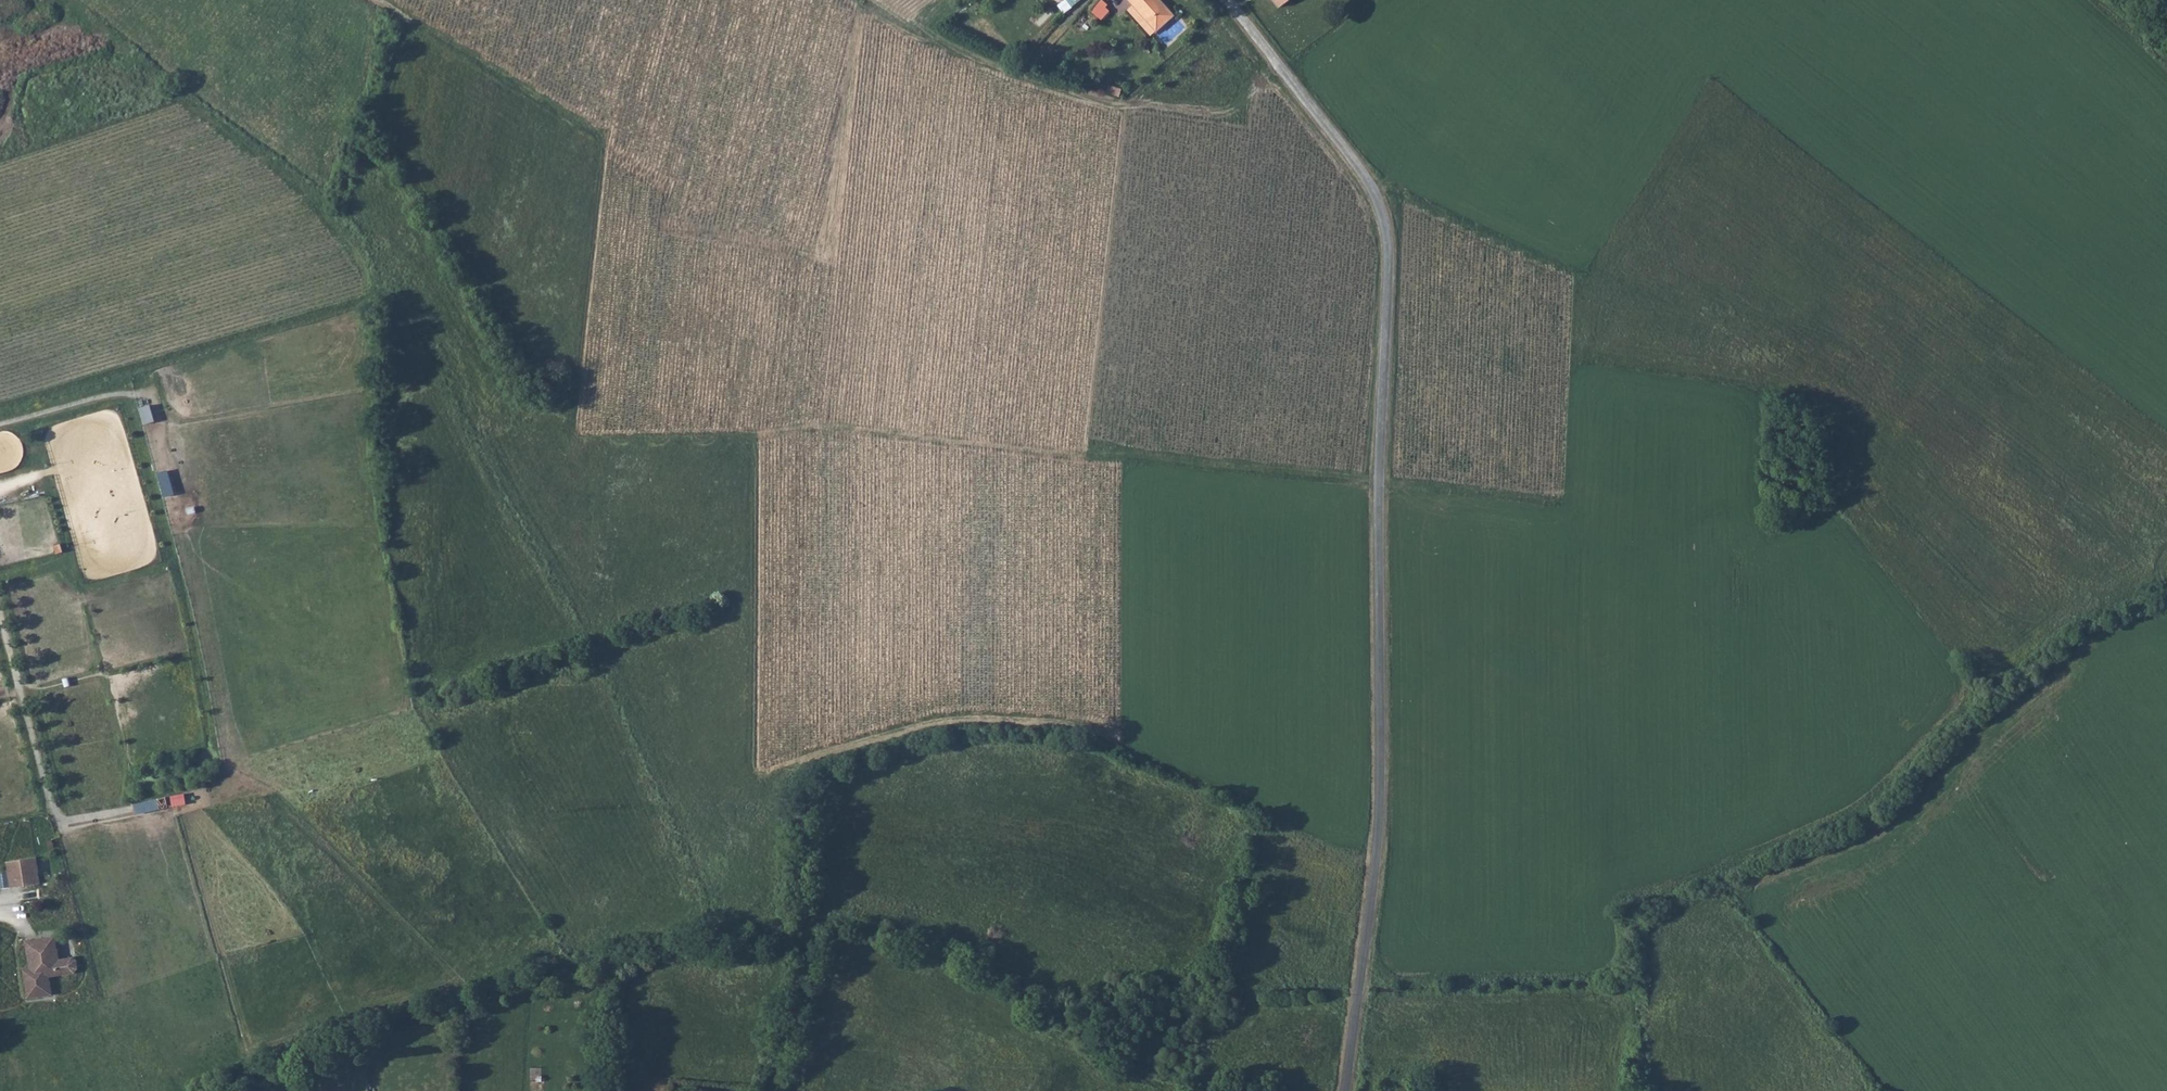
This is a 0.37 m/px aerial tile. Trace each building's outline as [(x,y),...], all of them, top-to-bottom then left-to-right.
[(1160,28),(1162,30),(1179,16),(1167,0),(1137,0),(1140,3),(1160,28)] [(1155,33),(1160,28),(1140,3),(1135,8),(1155,33)] [(149,405),(138,408),(143,426),(154,423),(149,405)] [(167,471),(156,474),(162,496),(173,493),(167,471)] [(36,860),(39,886),(57,884),(54,858),(36,860)] [(39,886),(36,860),(25,861),(28,888),(39,886)] [(72,951),(66,951),(64,938),(40,941),(44,970),(38,970),(40,997),(64,995),(62,971),(69,971),(70,976),(88,975),(91,972),(91,962),(87,959),(73,961),(72,951)]
